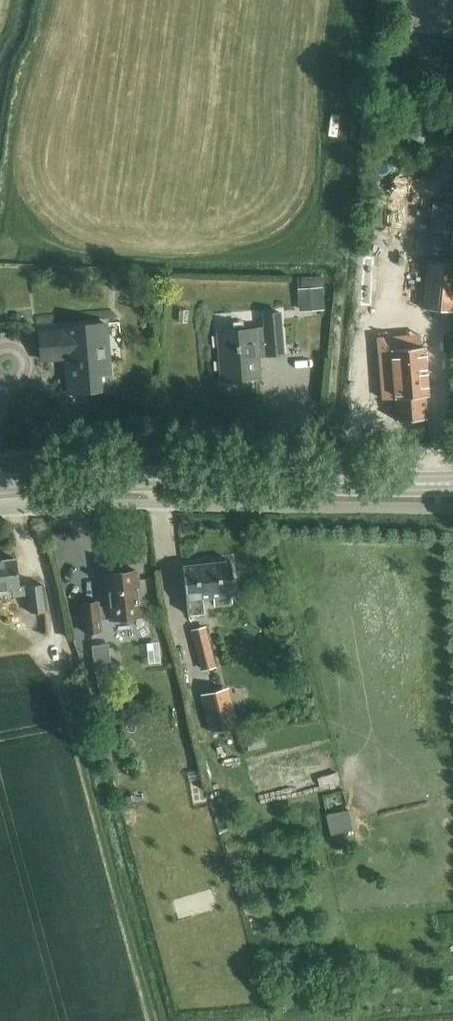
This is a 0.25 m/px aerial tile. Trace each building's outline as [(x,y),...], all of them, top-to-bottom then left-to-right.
[(452,311),(452,262),(429,260),(424,308),(452,311)] [(390,267),(389,283),(404,284),(405,267),(390,267)] [(323,286),(299,288),(300,310),(324,309),(323,286)] [(217,331),(221,380),(229,380),(229,374),(239,374),(240,379),(261,377),(259,355),(267,354),(267,356),(283,354),(279,312),(263,314),(265,330),(257,330),(256,328),(217,331)] [(91,390),(112,388),(107,322),(64,326),(65,330),(39,332),(41,358),(49,358),(67,356),(68,373),(69,392),(75,391),(75,386),(91,384),(91,390)] [(393,374),(383,374),(385,390),(395,390),(397,419),(429,416),(427,394),(429,394),(425,343),(391,345),(393,374)] [(14,597),(29,596),(31,613),(45,611),(42,583),(20,586),(16,559),(0,561),(0,599),(14,597)] [(232,604),(231,595),(234,594),(230,560),(182,566),(188,614),(205,613),(203,598),(213,597),(214,605),(232,604)] [(137,616),(142,615),(137,570),(104,574),(108,605),(98,606),(97,602),(81,604),(84,632),(100,630),(99,620),(114,618),(120,622),(132,621),(137,616)] [(206,627),(191,631),(201,670),(216,666),(206,627)] [(113,685),(100,686),(101,697),(115,696),(113,685)] [(201,694),(211,732),(238,726),(228,687),(201,694)]
